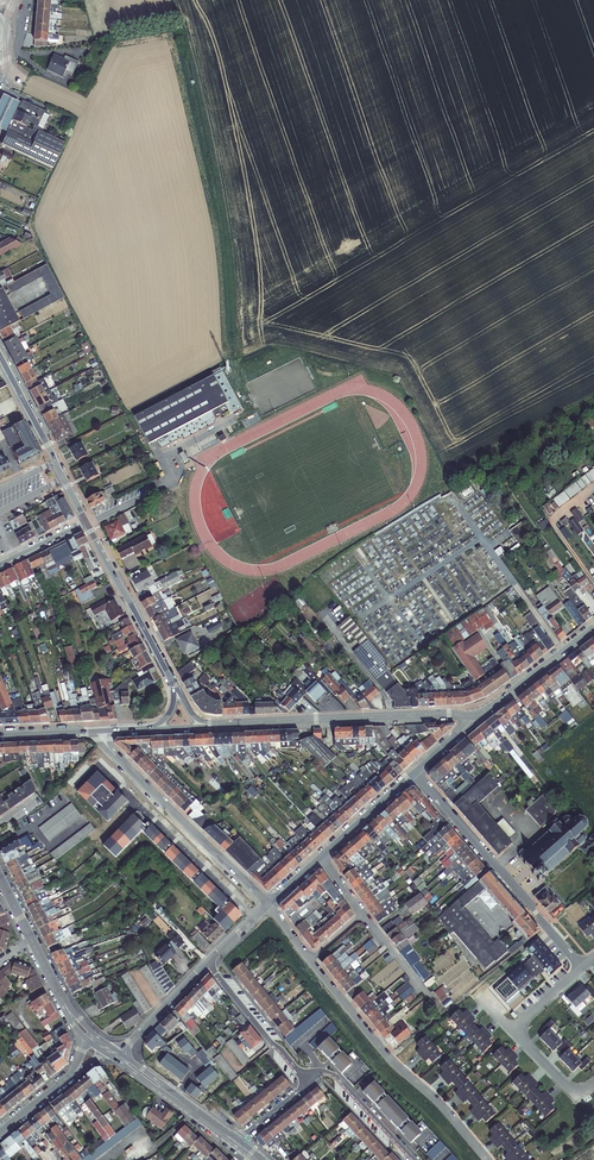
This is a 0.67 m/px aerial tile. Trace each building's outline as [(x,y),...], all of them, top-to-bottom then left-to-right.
[(38,3),(37,11),(51,12),(51,5),(38,3)] [(37,18),(50,19),(51,12),(37,11),(37,18)] [(36,25),(49,27),(50,19),(37,18),(36,25)] [(35,33),(49,34),(49,27),(36,25),(35,33)] [(35,41),(48,42),(49,34),(35,33),(35,41)] [(59,35),(55,35),(49,34),(48,42),(58,43),(59,35)] [(52,61),(48,70),(63,77),(66,72),(73,75),(79,62),(66,56),(64,59),(54,54),(51,61),(52,61)] [(20,102),(19,102),(19,103),(6,132),(1,143),(52,168),(65,142),(41,131),(49,115),(44,112),(44,111),(22,100),(20,102)] [(6,157),(6,158),(10,160),(12,155),(3,150),(1,155),(6,157)] [(21,244),(9,238),(0,242),(0,255),(21,244)] [(23,318),(63,297),(46,264),(14,281),(6,286),(0,289),(1,291),(3,290),(4,291),(8,289),(10,293),(41,277),(50,294),(19,311),(23,318)] [(1,271),(5,278),(11,275),(7,268),(1,271)] [(0,289),(6,286),(14,281),(12,279),(5,282),(4,279),(0,281),(0,289)] [(8,305),(1,291),(0,289),(0,309),(8,305)] [(0,309),(0,331),(9,326),(17,322),(8,305),(0,309)] [(0,331),(0,336),(2,339),(13,333),(11,330),(9,326),(0,331)] [(13,333),(2,339),(3,343),(11,339),(10,338),(19,334),(17,329),(20,328),(19,326),(11,330),(13,333)] [(15,336),(19,343),(21,343),(28,338),(26,335),(19,339),(17,335),(15,336)] [(11,339),(3,343),(7,350),(19,343),(15,336),(11,339)] [(81,345),(85,353),(91,350),(87,342),(81,345)] [(11,356),(23,350),(19,343),(7,350),(11,356)] [(23,350),(11,356),(15,364),(27,357),(23,350)] [(31,355),(27,357),(15,364),(17,367),(27,362),(31,368),(34,367),(31,360),(33,358),(31,355)] [(27,362),(17,367),(20,374),(31,369),(31,368),(27,362)] [(212,377),(222,372),(220,367),(209,372),(212,377)] [(31,369),(20,374),(25,383),(35,377),(31,369)] [(143,413),(135,417),(149,444),(157,440),(161,448),(183,437),(184,439),(214,423),(216,418),(228,412),(229,414),(241,408),(222,372),(212,377),(143,413)] [(35,377),(25,383),(26,387),(37,381),(35,377)] [(26,387),(29,390),(40,385),(45,382),(43,378),(37,381),(26,387)] [(6,385),(0,388),(0,398),(1,398),(10,393),(6,385)] [(33,399),(44,393),(41,388),(40,385),(29,390),(33,399)] [(13,400),(10,393),(1,398),(5,404),(13,400)] [(44,393),(33,399),(37,407),(48,401),(44,393)] [(37,407),(39,411),(51,405),(50,403),(48,401),(37,407)] [(54,403),(51,405),(39,411),(41,415),(53,409),(52,407),(55,405),(56,407),(60,405),(58,401),(54,403)] [(41,415),(46,423),(57,417),(54,410),(53,409),(41,415)] [(51,430),(57,441),(73,433),(63,414),(61,414),(57,417),(46,423),(50,430),(51,430)] [(2,431),(20,464),(41,452),(24,420),(2,431)] [(69,449),(76,461),(88,455),(82,442),(69,449)] [(10,467),(5,456),(0,459),(0,472),(10,467)] [(487,470),(504,495),(508,492),(497,475),(505,470),(503,466),(506,464),(503,459),(487,470)] [(80,468),(86,481),(99,475),(92,462),(80,468)] [(593,468),(585,474),(591,481),(593,479),(593,470),(593,468)] [(590,482),(585,475),(581,477),(586,485),(590,482)] [(585,486),(580,479),(576,481),(582,489),(585,486)] [(468,481),(452,491),(459,503),(475,493),(468,481)] [(581,489),(575,482),(564,491),(570,498),(581,489)] [(105,490),(106,492),(107,495),(115,491),(112,486),(112,487),(105,490)] [(549,498),(557,492),(554,489),(546,495),(549,498)] [(101,493),(105,501),(109,499),(107,495),(106,492),(105,493),(104,491),(101,493)] [(569,499),(564,491),(553,499),(558,506),(569,499)] [(86,500),(91,509),(105,501),(101,493),(86,500)] [(74,516),(65,498),(59,500),(57,496),(53,498),(61,512),(66,522),(74,518),(74,516)] [(53,516),(61,512),(53,498),(48,500),(53,509),(50,510),(53,516)] [(543,506),(549,514),(553,512),(546,504),(543,506)] [(221,509),(225,518),(231,515),(227,506),(221,509)] [(574,517),(578,522),(584,518),(576,507),(570,511),(574,517)] [(43,513),(51,529),(58,525),(53,516),(50,510),(43,513)] [(53,516),(58,525),(66,522),(61,512),(53,516)] [(42,526),(46,532),(51,529),(43,513),(37,516),(39,520),(38,521),(41,527),(42,526)] [(109,524),(104,526),(111,541),(126,533),(126,535),(132,532),(128,523),(129,523),(125,514),(116,518),(117,520),(113,522),(114,523),(110,525),(109,524)] [(15,534),(21,544),(28,541),(22,531),(24,530),(22,525),(21,526),(19,522),(22,520),(22,521),(25,519),(23,515),(16,518),(22,530),(15,534)] [(574,517),(568,521),(573,528),(570,530),(573,534),(576,531),(578,534),(583,531),(578,522),(574,517)] [(29,527),(27,523),(25,519),(22,521),(22,520),(19,522),(21,526),(22,525),(24,530),(29,527)] [(540,528),(548,523),(546,519),(538,523),(540,528)] [(29,527),(35,537),(39,535),(31,521),(30,522),(27,523),(29,527)] [(540,528),(543,532),(551,527),(548,523),(540,528)] [(571,536),(564,526),(559,529),(566,540),(571,536)] [(29,527),(24,530),(22,531),(28,541),(35,537),(29,527)] [(83,532),(73,537),(79,548),(84,545),(89,543),(83,532)] [(146,534),(117,550),(122,559),(134,552),(136,556),(152,547),(151,545),(147,536),(146,534)] [(147,536),(151,545),(156,543),(151,534),(147,536)] [(71,553),(75,561),(83,557),(79,548),(73,537),(71,538),(77,550),(71,553)] [(65,541),(71,553),(77,550),(71,538),(65,541)] [(65,541),(48,549),(55,564),(57,567),(71,560),(73,563),(75,562),(75,561),(71,553),(65,541)] [(506,553),(509,557),(522,548),(519,544),(506,553)] [(84,545),(79,548),(83,557),(84,559),(89,557),(84,545)] [(495,551),(498,556),(504,552),(500,547),(495,551)] [(47,568),(55,564),(48,549),(40,553),(44,563),(47,568)] [(28,559),(33,569),(39,566),(44,563),(40,553),(28,559)] [(552,574),(578,610),(584,606),(574,592),(568,584),(546,553),(540,557),(552,574)] [(89,557),(84,559),(90,572),(94,569),(89,557)] [(576,582),(584,576),(572,558),(568,561),(576,573),(576,574),(575,574),(571,576),(576,582)] [(28,559),(21,563),(28,577),(35,574),(33,569),(28,559)] [(21,563),(13,567),(20,581),(28,577),(21,563)] [(44,563),(39,566),(45,580),(52,578),(49,573),(47,568),(44,563)] [(47,568),(49,573),(58,569),(57,567),(55,564),(47,568)] [(12,568),(5,572),(11,584),(15,582),(18,580),(12,568)] [(0,574),(0,588),(1,589),(5,587),(10,584),(11,584),(5,572),(0,574)] [(549,585),(564,606),(579,627),(586,621),(578,610),(552,574),(545,579),(549,585)] [(84,579),(86,584),(93,580),(94,580),(91,575),(84,579)] [(568,584),(574,592),(580,588),(576,582),(571,576),(570,575),(569,576),(572,581),(568,584)] [(576,582),(580,588),(588,582),(584,576),(576,582)] [(28,577),(20,581),(21,582),(23,588),(26,586),(25,583),(29,581),(28,577)] [(207,580),(210,587),(215,585),(212,578),(207,580)] [(18,580),(15,582),(18,588),(19,587),(25,600),(28,599),(23,588),(21,582),(18,580)] [(74,591),(81,604),(93,597),(90,590),(97,587),(93,580),(86,584),(74,591)] [(5,587),(7,591),(9,591),(11,596),(14,594),(10,584),(5,587)] [(535,595),(539,600),(543,597),(546,602),(555,596),(557,600),(562,607),(564,606),(549,585),(535,595)] [(153,597),(156,603),(165,599),(167,597),(165,593),(163,594),(161,591),(152,595),(153,597)] [(212,597),(214,602),(222,598),(220,593),(212,597)] [(548,621),(552,618),(551,616),(546,609),(552,604),(551,604),(557,600),(555,596),(546,602),(543,597),(539,600),(543,604),(544,605),(538,610),(554,632),(555,631),(548,621)] [(156,603),(153,597),(141,603),(144,610),(145,610),(156,604),(156,603)] [(166,602),(161,605),(164,609),(172,605),(167,597),(165,599),(166,602)] [(300,597),(291,605),(296,611),(305,603),(300,597)] [(106,599),(90,607),(90,608),(94,615),(105,610),(111,621),(125,614),(121,608),(120,609),(115,599),(108,603),(106,599)] [(162,613),(162,614),(175,607),(176,606),(175,604),(172,605),(164,609),(161,605),(166,602),(165,599),(156,603),(156,604),(159,609),(160,609),(162,613)] [(546,609),(551,616),(562,607),(557,600),(551,604),(552,604),(546,609)] [(218,602),(214,607),(217,610),(222,605),(218,602)] [(150,619),(162,613),(160,609),(159,609),(156,604),(145,610),(150,619)] [(483,609),(491,620),(494,625),(497,622),(487,606),(483,609)] [(578,610),(586,621),(592,617),(584,606),(578,610)] [(170,620),(179,615),(175,607),(162,614),(152,619),(158,631),(159,631),(169,625),(172,624),(170,620)] [(443,636),(451,649),(459,643),(483,627),(485,631),(494,625),(491,620),(483,609),(482,608),(443,636)] [(523,617),(528,622),(534,618),(530,611),(523,617)] [(172,624),(181,619),(179,615),(170,620),(172,624)] [(387,693),(398,684),(385,667),(389,664),(349,617),(337,627),(344,635),(345,636),(349,632),(355,639),(360,646),(353,652),(387,693)] [(124,637),(127,635),(135,631),(128,618),(120,622),(123,629),(121,631),(124,637)] [(531,626),(533,630),(538,627),(538,628),(540,626),(537,622),(534,618),(528,622),(531,626)] [(555,631),(559,628),(552,618),(548,621),(555,631)] [(161,635),(164,641),(179,633),(177,629),(184,625),(181,619),(172,624),(169,625),(171,630),(161,635)] [(171,630),(169,625),(159,631),(161,635),(171,630)] [(538,627),(533,630),(540,640),(541,641),(546,637),(542,633),(538,628),(538,627)] [(554,632),(560,642),(566,637),(559,628),(555,631),(554,632)] [(538,641),(540,640),(533,630),(528,633),(530,636),(533,634),(538,641)] [(115,642),(124,637),(121,631),(112,636),(115,642)] [(132,650),(142,644),(135,631),(127,635),(129,639),(127,640),(128,643),(117,649),(119,652),(127,648),(130,646),(132,650)] [(176,639),(184,655),(199,647),(191,632),(176,639)] [(349,645),(355,639),(349,632),(345,636),(344,635),(342,637),(349,645)] [(524,648),(526,652),(531,648),(528,645),(528,644),(523,637),(520,633),(517,636),(520,641),(521,641),(525,647),(524,648)] [(528,645),(531,648),(536,644),(543,655),(548,651),(541,641),(540,640),(538,641),(533,634),(530,636),(528,633),(523,637),(528,644),(528,645)] [(478,634),(464,644),(474,657),(488,648),(478,634)] [(541,641),(548,651),(554,646),(547,636),(546,637),(541,641)] [(498,640),(503,648),(507,645),(502,637),(498,640)] [(515,641),(513,642),(522,656),(527,653),(526,652),(524,648),(516,637),(513,639),(515,641)] [(508,659),(511,664),(517,660),(522,657),(522,656),(513,642),(512,642),(507,646),(510,650),(511,650),(515,656),(510,659),(509,658),(508,659)] [(451,649),(469,675),(477,687),(490,678),(486,673),(482,676),(459,643),(451,649)] [(586,658),(587,658),(593,653),(586,643),(579,648),(586,658)] [(134,659),(136,658),(146,652),(142,644),(132,650),(130,651),(134,659)] [(531,648),(538,659),(543,655),(536,644),(531,648)] [(505,653),(509,658),(510,659),(515,656),(511,650),(510,650),(507,646),(507,645),(503,648),(506,652),(505,653)] [(64,648),(69,667),(70,667),(77,665),(72,646),(71,646),(64,648)] [(423,653),(419,656),(421,660),(425,657),(427,661),(430,659),(427,655),(425,656),(423,654),(428,650),(426,647),(421,651),(423,653)] [(502,670),(510,680),(518,674),(511,664),(508,659),(509,658),(505,653),(506,652),(503,648),(497,652),(503,662),(499,665),(502,670)] [(527,653),(534,662),(538,659),(531,648),(526,652),(527,653)] [(587,669),(592,665),(587,658),(586,658),(579,648),(575,652),(582,662),(587,669)] [(87,654),(84,652),(83,653),(82,651),(79,657),(84,660),(87,654)] [(141,669),(152,663),(146,652),(136,658),(139,664),(136,667),(138,670),(141,669)] [(568,658),(575,668),(582,662),(575,652),(568,658)] [(522,657),(529,666),(534,662),(527,653),(522,656),(522,657)] [(497,674),(502,670),(499,665),(493,657),(488,660),(497,674)] [(522,657),(517,660),(524,670),(529,666),(522,657)] [(570,680),(572,683),(578,691),(587,684),(575,668),(568,658),(558,665),(570,680)] [(511,664),(518,674),(524,670),(517,660),(511,664)] [(575,668),(587,684),(593,679),(593,678),(587,669),(582,662),(575,668)] [(143,673),(147,671),(155,667),(152,663),(141,669),(142,670),(143,673)] [(178,672),(181,679),(196,668),(190,663),(178,672)] [(558,665),(546,675),(554,685),(556,683),(560,688),(570,680),(558,665)] [(326,677),(329,673),(325,668),(321,671),(326,677)] [(300,677),(291,686),(294,688),(303,696),(307,693),(311,688),(322,698),(324,700),(331,693),(324,685),(312,672),(312,673),(308,669),(303,674),(310,681),(307,684),(300,677)] [(478,688),(485,698),(510,680),(502,670),(497,674),(490,678),(477,687),(478,688)] [(330,675),(337,683),(342,679),(335,671),(330,675)] [(133,681),(138,690),(154,681),(149,672),(148,672),(139,677),(133,681)] [(323,679),(336,694),(344,703),(350,697),(337,683),(330,675),(329,673),(326,677),(323,679)] [(198,681),(204,686),(209,680),(203,675),(198,681)] [(348,676),(357,688),(359,686),(349,675),(348,676)] [(463,687),(467,692),(478,688),(477,687),(469,675),(468,676),(470,680),(466,683),(465,682),(462,684),(462,685),(463,687)] [(549,688),(554,685),(546,675),(541,678),(549,688)] [(3,711),(4,712),(4,714),(6,713),(10,713),(8,709),(13,707),(9,697),(0,676),(0,706),(2,711),(3,711)] [(39,692),(41,699),(50,696),(49,693),(46,682),(41,684),(38,677),(34,678),(39,692)] [(191,698),(201,692),(194,678),(183,683),(187,691),(191,698)] [(442,680),(445,686),(446,693),(452,693),(451,685),(447,679),(446,680),(444,678),(442,680)] [(541,678),(537,682),(545,692),(549,688),(541,678)] [(105,702),(115,702),(119,702),(119,691),(114,692),(113,696),(110,696),(107,679),(100,681),(105,702)] [(335,695),(336,694),(323,679),(321,680),(335,695)] [(342,679),(337,683),(350,697),(354,701),(355,699),(362,696),(358,691),(354,694),(342,679)] [(357,688),(358,689),(368,680),(370,682),(368,679),(359,686),(357,688)] [(434,688),(434,694),(440,694),(440,686),(437,683),(435,679),(431,682),(434,686),(434,688)] [(119,702),(119,705),(122,705),(121,693),(129,693),(128,683),(126,680),(114,691),(114,692),(119,691),(119,702)] [(368,680),(358,689),(361,692),(365,689),(366,691),(372,686),(370,682),(368,680)] [(440,694),(446,693),(445,686),(442,680),(437,683),(440,686),(440,694)] [(559,689),(561,692),(572,683),(570,680),(560,688),(559,689)] [(96,703),(98,709),(106,707),(105,704),(105,702),(100,681),(91,682),(95,698),(96,703)] [(417,695),(428,694),(427,688),(426,686),(421,682),(421,681),(414,685),(417,689),(417,690),(417,695)] [(65,711),(71,710),(69,702),(68,695),(67,692),(65,682),(60,684),(64,699),(62,700),(63,705),(65,710),(65,711)] [(231,693),(242,703),(249,703),(249,701),(235,688),(234,689),(226,682),(223,686),(231,693)] [(532,686),(540,696),(545,692),(537,682),(532,686)] [(559,689),(560,688),(556,683),(554,685),(549,688),(553,693),(559,689)] [(215,694),(222,700),(226,703),(226,704),(235,704),(235,703),(219,688),(214,684),(212,687),(208,684),(206,686),(211,690),(211,691),(215,694)] [(395,701),(395,708),(418,707),(417,695),(417,690),(417,689),(408,690),(408,692),(405,692),(402,689),(398,684),(387,693),(392,701),(395,701)] [(235,704),(242,703),(231,693),(223,686),(222,685),(219,688),(235,703),(235,704)] [(287,696),(294,688),(291,686),(290,685),(283,693),(287,696)] [(361,692),(369,701),(379,693),(372,686),(366,691),(365,689),(361,692)] [(528,689),(535,699),(536,699),(540,696),(532,686),(528,689)] [(77,698),(79,708),(90,705),(87,691),(87,692),(86,687),(80,689),(82,696),(77,698)] [(287,696),(287,697),(296,704),(303,696),(294,688),(287,696)] [(316,703),(322,698),(311,688),(307,693),(316,703)] [(464,693),(464,705),(485,698),(478,688),(467,692),(464,693)] [(287,697),(287,696),(283,693),(279,689),(276,693),(280,697),(278,699),(276,701),(277,702),(281,705),(287,697)] [(358,691),(362,696),(368,707),(369,701),(361,692),(358,689),(358,691)] [(534,700),(535,699),(528,689),(523,693),(530,703),(534,700)] [(559,689),(553,693),(556,697),(557,698),(563,694),(561,692),(559,689)] [(98,709),(96,703),(95,698),(94,698),(92,691),(87,691),(90,705),(91,705),(92,709),(98,709)] [(216,716),(222,716),(222,704),(222,702),(216,703),(211,700),(206,697),(203,691),(201,692),(191,698),(194,704),(202,712),(206,715),(216,716)] [(37,711),(45,709),(41,699),(39,692),(31,694),(35,705),(37,711)] [(58,704),(54,692),(49,693),(50,696),(54,706),(54,707),(55,713),(58,712),(65,710),(63,705),(57,706),(56,704),(58,704)] [(540,696),(545,702),(547,704),(550,703),(554,707),(556,706),(548,696),(545,692),(540,696)] [(72,710),(80,710),(79,708),(77,698),(76,693),(68,695),(69,702),(71,710),(72,710)] [(121,693),(122,705),(129,705),(129,693),(121,693)] [(517,697),(525,708),(527,706),(531,704),(531,703),(530,703),(523,693),(517,697)] [(553,693),(548,696),(556,706),(557,707),(560,705),(554,698),(556,697),(553,693)] [(216,703),(222,702),(222,700),(215,694),(211,700),(216,703)] [(418,707),(428,707),(428,694),(417,695),(418,707)] [(13,707),(16,713),(26,710),(25,707),(21,697),(20,695),(14,697),(14,696),(9,697),(13,707)] [(45,709),(54,707),(54,706),(50,696),(41,699),(45,709)] [(362,696),(355,699),(361,709),(370,709),(368,707),(362,696)] [(281,705),(289,712),(296,704),(287,697),(281,705)] [(513,701),(509,704),(516,713),(521,710),(513,701)] [(105,704),(106,707),(109,720),(117,720),(117,714),(116,714),(115,709),(115,702),(105,702),(105,704)] [(288,713),(289,712),(281,705),(277,702),(274,705),(283,713),(288,713)] [(255,705),(255,714),(283,713),(274,705),(273,704),(273,703),(255,704),(255,705)] [(226,704),(222,704),(222,716),(236,715),(235,704),(226,704)] [(509,704),(504,708),(511,717),(516,714),(516,713),(509,704)] [(80,710),(83,722),(94,721),(92,709),(91,705),(90,705),(79,708),(80,710)] [(538,705),(534,708),(530,711),(529,711),(543,729),(548,725),(541,717),(538,714),(543,711),(538,705)] [(3,726),(20,725),(16,713),(13,707),(8,709),(10,713),(6,713),(4,714),(4,712),(1,714),(0,714),(0,720),(3,726)] [(98,709),(100,721),(109,720),(106,707),(98,709)] [(504,708),(499,712),(507,722),(512,718),(511,717),(504,708)] [(45,709),(37,711),(42,724),(50,723),(45,709)] [(92,709),(94,721),(100,721),(98,709),(92,709)] [(566,709),(558,716),(568,728),(576,722),(566,709)] [(16,713),(20,725),(31,724),(26,711),(26,710),(16,713)] [(58,712),(61,723),(68,722),(65,711),(65,710),(58,712)] [(68,722),(74,722),(72,710),(71,710),(65,711),(68,722)] [(80,710),(72,710),(74,722),(83,722),(80,710)] [(525,715),(521,710),(516,713),(516,714),(520,719),(521,718),(525,715)] [(37,711),(26,711),(31,724),(42,724),(37,711)] [(494,715),(501,725),(502,726),(507,722),(499,712),(494,715)] [(516,714),(511,717),(512,718),(518,726),(519,728),(522,725),(518,721),(520,719),(516,714)] [(494,715),(485,722),(493,732),(497,728),(501,725),(494,715)] [(525,715),(521,718),(526,724),(530,721),(525,715)] [(512,718),(507,722),(513,729),(518,726),(512,718)] [(494,733),(493,732),(485,722),(477,729),(484,739),(485,740),(494,733)] [(507,722),(502,726),(505,730),(510,736),(515,732),(513,729),(507,722)] [(437,727),(444,735),(455,725),(454,723),(442,723),(437,727)] [(424,724),(406,726),(411,733),(413,735),(422,733),(426,738),(419,743),(425,751),(436,741),(424,724)] [(424,724),(436,741),(444,735),(437,727),(435,724),(424,724)] [(372,731),(373,731),(375,738),(376,742),(377,743),(379,746),(386,753),(388,755),(393,750),(384,738),(380,726),(372,727),(372,731)] [(384,738),(393,750),(399,756),(404,751),(403,750),(397,741),(395,739),(393,736),(389,739),(387,737),(391,733),(390,731),(386,726),(380,726),(384,738)] [(313,728),(314,736),(315,736),(318,739),(321,739),(321,728),(313,728)] [(497,728),(493,732),(494,733),(506,748),(523,769),(526,766),(505,741),(504,741),(499,735),(500,734),(499,732),(500,731),(497,728)] [(393,736),(395,739),(399,736),(393,729),(390,731),(391,733),(393,736)] [(472,734),(479,743),(484,739),(477,729),(472,734)] [(290,742),(291,748),(296,747),(295,741),(295,739),(298,739),(298,730),(286,730),(287,742),(290,742)] [(368,738),(369,743),(375,743),(377,743),(376,742),(375,738),(373,731),(372,731),(372,738),(368,738)] [(404,735),(397,741),(403,750),(410,744),(411,745),(417,740),(413,735),(411,733),(405,737),(404,735)] [(494,733),(485,740),(489,743),(490,745),(495,741),(499,746),(503,751),(506,748),(494,733)] [(468,737),(475,746),(479,743),(472,734),(468,737)] [(174,736),(175,748),(179,747),(183,747),(182,735),(174,736)] [(314,736),(299,741),(304,745),(308,750),(324,767),(336,756),(318,739),(315,736),(314,736)] [(512,738),(517,746),(521,744),(516,736),(512,738)] [(468,737),(456,747),(466,759),(474,752),(476,751),(473,748),(475,746),(468,737)] [(136,744),(135,738),(117,738),(115,742),(126,754),(131,749),(128,745),(136,744)] [(489,743),(485,740),(484,739),(479,743),(483,748),(485,746),(489,743)] [(70,741),(71,753),(79,753),(78,740),(70,741)] [(420,756),(425,751),(419,743),(417,740),(411,745),(420,756)] [(63,741),(54,741),(55,753),(55,754),(64,754),(64,753),(63,741)] [(24,743),(3,744),(4,754),(5,763),(10,762),(10,761),(10,754),(19,753),(19,754),(25,754),(24,743)] [(258,751),(263,756),(268,761),(271,757),(267,753),(264,750),(263,743),(257,744),(258,751)] [(264,750),(267,753),(270,750),(272,748),(270,748),(269,743),(263,743),(264,750)] [(483,748),(479,743),(475,746),(473,748),(476,751),(477,753),(479,751),(485,758),(489,755),(483,748)] [(131,749),(126,754),(129,757),(138,748),(142,752),(145,749),(142,746),(142,744),(136,744),(128,745),(131,749)] [(253,752),(259,760),(263,756),(258,751),(257,744),(251,744),(252,750),(253,752)] [(403,750),(404,751),(413,762),(420,756),(411,745),(410,744),(403,750)] [(227,745),(221,746),(223,752),(227,756),(231,755),(229,752),(227,745)] [(207,754),(211,759),(215,756),(212,753),(208,746),(202,747),(207,754)] [(214,746),(208,746),(212,753),(215,756),(218,761),(221,759),(222,762),(224,760),(223,759),(218,753),(215,746),(214,746)] [(221,746),(215,746),(218,753),(223,759),(227,756),(223,752),(221,746)] [(386,753),(379,746),(377,747),(374,749),(378,753),(381,750),(385,754),(386,753)] [(183,747),(179,747),(179,750),(180,752),(187,761),(192,757),(189,755),(183,747)] [(189,747),(183,747),(189,755),(192,757),(195,760),(198,757),(195,754),(190,747),(189,747)] [(201,754),(203,757),(205,759),(207,762),(211,759),(207,754),(202,747),(196,747),(201,754)] [(450,752),(458,763),(460,765),(460,764),(466,759),(456,747),(450,752)] [(541,747),(532,754),(534,758),(539,754),(540,754),(544,751),(541,747)] [(138,748),(129,757),(137,764),(146,756),(142,752),(138,748)] [(158,749),(152,749),(152,753),(152,756),(156,760),(157,761),(161,758),(160,757),(158,755),(158,749)] [(393,750),(388,755),(394,761),(403,771),(413,762),(404,751),(399,756),(393,750)] [(476,751),(474,752),(476,754),(474,755),(478,759),(475,761),(478,767),(483,763),(477,753),(476,751)] [(487,761),(485,758),(479,751),(477,753),(483,763),(484,763),(487,761)] [(442,759),(451,769),(455,766),(458,763),(450,752),(442,759)] [(79,753),(71,753),(70,753),(71,760),(71,768),(75,766),(74,761),(74,756),(79,756),(79,753)] [(388,755),(386,753),(385,754),(384,756),(386,758),(384,760),(389,765),(394,761),(388,755)] [(64,764),(64,754),(55,754),(55,762),(59,762),(60,770),(64,770),(64,764)] [(539,754),(534,758),(539,763),(544,759),(540,754),(539,754)] [(146,756),(137,764),(141,768),(150,760),(146,756)] [(161,758),(157,761),(160,764),(165,768),(166,766),(162,762),(164,761),(161,758)] [(202,762),(207,766),(208,766),(211,768),(212,767),(207,762),(205,759),(202,762)] [(448,773),(451,769),(442,759),(439,762),(448,773)] [(466,759),(460,764),(466,771),(468,773),(474,768),(466,759)] [(150,760),(141,768),(145,772),(153,764),(153,763),(150,760)] [(372,772),(376,768),(380,764),(381,764),(381,763),(378,760),(373,764),(371,761),(364,767),(365,770),(369,774),(372,772)] [(383,771),(384,770),(389,765),(384,760),(381,763),(381,764),(380,764),(383,768),(382,770),(383,771)] [(394,761),(389,765),(398,775),(403,771),(394,761)] [(432,768),(442,778),(445,775),(448,773),(439,762),(432,768)] [(458,763),(455,766),(460,772),(462,774),(466,771),(460,764),(460,765),(458,763)] [(153,764),(145,772),(153,780),(161,772),(157,767),(153,764)] [(362,780),(368,785),(373,781),(373,780),(371,779),(369,776),(368,777),(363,772),(359,768),(357,770),(351,764),(348,767),(357,775),(362,780)] [(389,765),(384,770),(393,780),(398,775),(389,765)] [(526,766),(523,769),(529,778),(533,775),(526,766)] [(372,772),(377,777),(381,773),(376,768),(372,772)] [(435,784),(436,783),(442,778),(432,768),(428,772),(428,775),(435,784)] [(451,769),(448,773),(455,781),(459,777),(457,775),(451,769)] [(371,779),(373,780),(377,777),(372,772),(369,774),(365,770),(363,772),(368,777),(369,776),(371,779)] [(381,773),(377,777),(386,786),(393,780),(384,770),(383,771),(381,773)] [(97,772),(77,792),(108,823),(128,803),(97,772)] [(161,772),(153,780),(157,784),(165,776),(161,772)] [(477,784),(473,788),(454,805),(498,856),(513,843),(508,838),(496,824),(479,804),(492,792),(499,786),(490,773),(477,784)] [(349,791),(355,786),(358,783),(362,780),(357,775),(344,787),(349,791)] [(439,787),(445,782),(449,779),(445,775),(442,778),(436,783),(439,787)] [(165,776),(157,784),(161,788),(169,780),(166,776),(165,776)] [(173,776),(169,780),(177,788),(180,784),(173,776)] [(373,781),(382,790),(386,786),(377,777),(373,780),(373,781)] [(471,777),(466,781),(469,784),(473,788),(477,784),(471,777)] [(4,803),(9,809),(37,790),(31,780),(23,786),(25,789),(21,791),(19,789),(16,791),(18,793),(14,796),(12,793),(8,796),(10,799),(6,802),(4,803)] [(169,780),(161,788),(169,796),(177,788),(169,780)] [(358,783),(364,789),(368,785),(362,780),(358,783)] [(373,781),(368,785),(377,794),(382,790),(373,781)] [(458,794),(469,784),(466,781),(454,791),(457,795),(458,794)] [(439,787),(446,795),(452,789),(445,782),(439,787)] [(360,792),(364,789),(358,783),(355,786),(360,792)] [(451,801),(454,805),(473,788),(469,784),(458,794),(457,795),(451,801)] [(368,785),(364,789),(373,798),(377,794),(368,785)] [(499,786),(492,792),(495,796),(501,790),(499,786)] [(338,791),(341,794),(343,793),(348,798),(352,794),(349,791),(344,787),(338,791)] [(407,791),(416,801),(418,804),(423,809),(425,811),(426,811),(434,819),(433,820),(434,822),(429,827),(432,830),(423,838),(428,843),(435,836),(448,825),(415,787),(412,787),(407,791)] [(177,788),(169,796),(172,800),(181,792),(177,788)] [(181,792),(185,796),(189,799),(192,796),(184,788),(181,792)] [(354,797),(364,806),(373,798),(364,789),(360,792),(355,797),(354,797)] [(446,795),(451,801),(457,795),(454,791),(452,789),(446,795)] [(37,792),(37,790),(9,809),(9,811),(37,792)] [(341,809),(345,805),(339,800),(328,790),(324,794),(325,794),(337,806),(340,809),(341,809)] [(412,805),(416,801),(407,791),(403,795),(412,805)] [(185,796),(181,792),(172,800),(177,804),(185,796)] [(336,813),(340,809),(337,806),(325,794),(322,797),(330,804),(329,806),(336,813)] [(412,805),(403,795),(393,803),(402,813),(403,815),(407,811),(412,807),(412,806),(412,805)] [(189,799),(185,796),(177,804),(180,808),(189,799)] [(345,805),(346,805),(350,801),(348,798),(346,799),(346,798),(344,796),(343,796),(339,800),(345,805)] [(526,810),(540,827),(556,813),(543,796),(540,797),(526,810)] [(360,809),(364,806),(354,797),(350,800),(350,801),(360,809)] [(189,799),(180,808),(184,812),(189,807),(193,811),(195,809),(196,810),(197,809),(201,805),(196,800),(193,804),(189,799)] [(332,816),(336,813),(329,806),(328,806),(321,799),(318,802),(321,804),(332,816)] [(355,814),(360,809),(350,801),(346,805),(355,814)] [(0,815),(9,809),(4,803),(2,804),(0,805),(0,815)] [(397,817),(402,813),(393,803),(389,807),(397,817)] [(71,804),(67,806),(72,812),(75,810),(71,804)] [(332,816),(321,804),(317,808),(321,812),(328,820),(332,816)] [(418,804),(414,808),(418,814),(419,813),(419,812),(423,809),(418,804)] [(345,805),(341,809),(351,818),(355,814),(346,805),(345,805)] [(384,811),(393,821),(397,817),(389,807),(384,811)] [(312,811),(313,812),(324,824),(328,820),(321,812),(320,813),(316,808),(312,811)] [(69,815),(64,809),(61,811),(66,817),(69,815)] [(203,815),(200,812),(197,809),(196,810),(195,809),(193,811),(189,815),(192,819),(203,815)] [(346,822),(351,818),(341,809),(340,809),(336,813),(346,822)] [(75,810),(72,812),(77,819),(80,816),(75,810)] [(66,817),(61,811),(58,814),(62,820),(66,817)] [(393,821),(384,811),(380,815),(388,825),(393,821)] [(407,811),(403,815),(409,821),(411,823),(415,820),(407,811)] [(428,822),(431,819),(433,820),(434,819),(426,811),(425,811),(421,814),(428,822)] [(72,812),(69,815),(74,821),(77,819),(72,812)] [(313,812),(307,818),(312,823),(318,830),(324,824),(313,812)] [(342,826),(346,822),(336,813),(332,816),(342,826)] [(403,815),(402,813),(397,817),(403,824),(405,822),(407,823),(409,821),(403,815)] [(62,820),(58,814),(54,816),(59,822),(62,820)] [(133,814),(103,845),(116,857),(141,832),(219,908),(215,911),(218,915),(214,919),(227,931),(243,914),(149,822),(145,826),(133,814)] [(74,821),(69,815),(66,817),(71,824),(74,821)] [(203,815),(192,819),(204,831),(215,826),(204,815),(203,815)] [(383,830),(388,825),(380,815),(374,820),(379,826),(379,825),(383,830)] [(59,822),(54,816),(51,819),(56,825),(59,822)] [(332,816),(328,820),(338,829),(342,826),(332,816)] [(520,857),(525,863),(533,872),(533,874),(534,875),(536,875),(539,878),(538,880),(539,880),(541,881),(542,880),(543,881),(544,880),(545,879),(545,878),(544,877),(546,876),(547,876),(548,875),(548,873),(569,854),(579,845),(579,846),(580,849),(586,855),(593,848),(593,834),(589,838),(586,842),(585,841),(586,838),(586,835),(582,832),(585,829),(587,826),(587,821),(584,817),(580,816),(575,818),(572,820),(564,828),(559,823),(549,831),(527,851),(524,850),(522,850),(520,852),(519,854),(520,857)] [(71,824),(66,817),(62,820),(67,826),(71,824)] [(393,821),(399,827),(402,824),(403,824),(397,817),(393,821)] [(301,821),(307,827),(312,823),(307,818),(306,818),(310,823),(307,825),(303,820),(304,819),(301,821)] [(496,824),(508,838),(516,832),(503,818),(496,824)] [(62,820),(59,822),(64,829),(67,826),(62,820)] [(324,824),(333,834),(338,829),(328,820),(324,824)] [(379,825),(379,826),(374,820),(368,826),(378,836),(380,834),(384,831),(383,830),(379,825)] [(53,827),(48,821),(45,824),(49,830),(53,827)] [(399,827),(393,821),(388,825),(397,834),(397,835),(404,843),(409,839),(407,837),(399,827)] [(59,822),(56,825),(61,831),(64,829),(59,822)] [(308,829),(313,834),(317,830),(318,830),(312,823),(307,827),(308,829)] [(49,830),(45,824),(41,826),(46,832),(49,830)] [(90,824),(86,826),(92,833),(96,830),(90,824)] [(318,830),(317,830),(327,839),(333,834),(324,824),(318,830)] [(404,826),(402,824),(399,827),(407,837),(408,835),(402,828),(404,826)] [(56,825),(53,827),(58,834),(61,831),(56,825)] [(396,844),(398,842),(393,838),(397,835),(397,834),(388,825),(383,830),(384,831),(395,843),(396,844)] [(452,830),(448,825),(435,836),(439,841),(442,838),(452,830)] [(92,833),(86,826),(83,829),(88,836),(92,833)] [(215,826),(204,831),(222,847),(230,839),(227,837),(221,831),(215,826)] [(299,828),(308,838),(313,834),(308,829),(307,831),(302,826),(299,828)] [(368,826),(363,830),(371,840),(374,844),(377,841),(380,838),(378,836),(368,826)] [(53,827),(49,830),(54,836),(58,834),(53,827)] [(221,831),(227,837),(230,833),(224,828),(221,831)] [(297,835),(304,842),(308,838),(299,828),(295,833),(297,835)] [(88,836),(83,829),(80,831),(85,838),(88,836)] [(54,836),(49,830),(46,832),(51,839),(54,836)] [(313,834),(322,844),(327,839),(317,830),(313,834)] [(366,844),(371,840),(363,830),(357,835),(365,845),(366,844)] [(452,830),(442,838),(446,843),(447,844),(456,835),(452,830)] [(85,838),(80,831),(77,834),(82,840),(85,838)] [(382,836),(387,842),(391,847),(395,843),(384,831),(380,834),(382,836)] [(51,839),(46,832),(43,835),(48,841),(51,839)] [(231,840),(234,843),(240,837),(235,833),(233,835),(234,836),(233,837),(234,838),(231,840)] [(282,837),(294,851),(297,848),(294,844),(294,843),(291,839),(286,833),(283,835),(283,836),(282,837)] [(82,840),(77,834),(74,836),(79,843),(82,840)] [(308,838),(317,848),(322,844),(313,834),(308,838)] [(0,856),(2,858),(23,847),(25,846),(32,842),(28,835),(2,851),(0,856)] [(292,839),(299,846),(303,842),(304,842),(297,835),(292,839)] [(357,835),(349,843),(357,852),(362,848),(365,845),(357,835)] [(456,835),(447,844),(451,848),(460,839),(456,835)] [(79,843),(74,836),(70,839),(75,845),(79,843)] [(439,841),(435,836),(428,843),(421,848),(425,853),(429,850),(439,841)] [(234,843),(225,851),(251,876),(255,872),(265,863),(240,837),(234,843)] [(304,842),(303,842),(313,852),(317,848),(308,838),(304,842)] [(380,838),(377,841),(382,847),(379,849),(382,853),(387,848),(385,845),(380,838)] [(435,852),(446,843),(442,838),(439,841),(429,850),(433,854),(435,852)] [(75,845),(70,839),(67,841),(72,848),(75,845)] [(230,839),(222,847),(225,851),(234,843),(231,840),(230,839)] [(451,848),(455,853),(464,844),(460,839),(451,848)] [(366,844),(373,852),(378,848),(374,844),(371,840),(366,844)] [(23,847),(2,858),(5,865),(16,860),(21,857),(25,855),(27,854),(25,850),(34,846),(36,849),(42,846),(40,843),(38,841),(36,842),(33,844),(32,842),(25,846),(23,847)] [(72,848),(67,841),(64,844),(69,850),(72,848)] [(303,842),(299,846),(308,856),(313,852),(303,842)] [(349,859),(357,852),(349,843),(341,850),(349,859)] [(451,848),(447,844),(446,843),(435,852),(437,854),(443,850),(445,853),(451,848)] [(64,844),(61,846),(66,853),(69,850),(64,844)] [(362,848),(369,856),(373,852),(366,844),(365,845),(362,848)] [(455,853),(459,857),(468,849),(464,844),(455,853)] [(66,853),(61,846),(57,849),(62,855),(66,853)] [(285,846),(283,847),(286,851),(289,855),(290,854),(294,851),(290,846),(287,849),(285,846)] [(297,848),(294,851),(303,861),(308,856),(299,846),(297,848)] [(280,863),(285,859),(274,847),(270,852),(270,853),(280,863)] [(362,848),(357,852),(365,860),(369,856),(362,848)] [(455,853),(451,848),(445,853),(438,859),(443,863),(444,863),(455,853)] [(62,855),(57,849),(54,851),(59,858),(62,855)] [(459,857),(463,862),(473,854),(468,849),(459,857)] [(345,863),(349,859),(341,850),(337,853),(345,863)] [(59,858),(54,851),(50,855),(55,860),(55,861),(59,858)] [(290,854),(299,865),(303,861),(294,851),(290,854)] [(349,859),(356,866),(364,861),(365,860),(357,852),(349,859)] [(280,863),(270,853),(266,857),(276,867),(280,863)] [(333,860),(342,872),(348,867),(345,863),(337,853),(334,856),(333,860)] [(448,867),(459,857),(455,853),(444,863),(448,867)] [(299,865),(290,854),(289,855),(287,857),(285,859),(294,869),(299,865)] [(467,867),(477,859),(473,854),(463,862),(467,867)] [(451,873),(454,870),(463,862),(459,857),(448,867),(446,868),(448,870),(445,873),(447,876),(451,873)] [(280,863),(289,874),(294,869),(285,859),(280,863)] [(342,872),(344,875),(354,869),(356,866),(349,859),(345,863),(348,867),(342,872)] [(467,867),(471,872),(481,863),(477,859),(467,867)] [(5,865),(8,871),(19,865),(16,860),(5,865)] [(354,869),(357,873),(367,866),(364,861),(356,866),(354,869)] [(463,871),(467,867),(463,862),(454,870),(458,875),(461,872),(463,871)] [(272,871),(265,863),(255,872),(262,879),(272,871)] [(276,867),(272,871),(281,881),(289,874),(280,863),(276,867)] [(471,872),(475,876),(485,868),(481,863),(471,872)] [(19,865),(8,871),(11,876),(21,870),(19,865)] [(108,874),(113,870),(109,866),(104,870),(108,874)] [(367,866),(357,873),(360,877),(370,870),(367,866)] [(405,871),(410,876),(415,872),(410,866),(408,868),(405,871)] [(370,870),(360,877),(360,878),(363,882),(372,876),(378,872),(375,867),(370,870)] [(461,872),(465,877),(471,872),(467,867),(463,871),(461,872)] [(21,870),(11,876),(14,882),(25,876),(28,874),(29,873),(30,875),(36,872),(35,870),(34,868),(29,871),(27,868),(21,870)] [(400,876),(405,873),(404,872),(401,868),(400,868),(396,871),(400,876)] [(485,868),(475,876),(479,881),(489,873),(485,868)] [(316,890),(321,896),(326,891),(332,898),(334,900),(338,904),(343,900),(329,879),(322,870),(319,869),(313,875),(307,880),(316,890)] [(344,876),(347,880),(357,873),(354,869),(344,875),(344,876)] [(421,879),(429,872),(427,870),(413,882),(417,886),(423,881),(421,879)] [(113,881),(119,876),(115,871),(109,876),(113,881)] [(255,872),(251,876),(258,883),(266,891),(269,891),(281,881),(272,871),(262,879),(255,872)] [(475,876),(471,872),(465,877),(460,882),(464,887),(475,876)] [(14,882),(16,887),(27,881),(32,878),(30,875),(29,873),(28,874),(25,876),(14,882)] [(360,878),(360,877),(357,873),(347,880),(351,885),(360,878)] [(485,889),(514,922),(524,913),(489,873),(479,881),(479,882),(485,889)] [(363,882),(366,887),(367,886),(375,881),(372,876),(363,882)] [(475,876),(464,887),(468,892),(479,882),(479,881),(475,876)] [(19,892),(30,886),(33,884),(35,883),(32,878),(27,881),(16,887),(19,892)] [(363,882),(360,878),(351,885),(354,889),(363,882)] [(367,886),(370,891),(383,883),(380,878),(375,881),(367,886)] [(304,894),(307,898),(316,890),(307,880),(299,888),(304,894)] [(366,887),(363,882),(354,889),(357,893),(366,887)] [(453,932),(486,968),(495,960),(496,961),(508,951),(511,954),(525,943),(522,940),(519,942),(517,942),(510,948),(508,950),(500,941),(498,939),(494,942),(464,907),(485,889),(479,882),(468,892),(458,900),(439,917),(442,922),(450,934),(453,932)] [(22,897),(33,892),(38,889),(35,883),(33,884),(30,886),(19,892),(22,897)] [(370,891),(374,896),(378,893),(380,892),(386,888),(383,883),(370,891)] [(423,883),(417,887),(421,891),(426,886),(423,883)] [(533,896),(538,902),(547,894),(550,891),(546,885),(533,896)] [(357,893),(360,899),(370,891),(367,886),(366,887),(357,893)] [(280,908),(284,912),(290,907),(299,899),(304,894),(299,888),(281,905),(280,908)] [(383,895),(388,891),(386,888),(380,892),(381,893),(380,895),(378,893),(374,896),(377,901),(384,897),(383,895)] [(25,903),(35,897),(39,895),(40,895),(38,889),(33,892),(22,897),(25,903)] [(321,896),(316,890),(307,898),(310,901),(314,897),(321,905),(323,904),(326,901),(321,896)] [(326,901),(327,903),(332,898),(326,891),(321,896),(326,901)] [(360,899),(364,903),(374,896),(370,891),(360,899)] [(553,896),(559,904),(561,903),(557,898),(550,891),(547,894),(551,898),(553,896)] [(391,899),(392,898),(389,893),(384,897),(377,901),(381,906),(391,899)] [(405,904),(412,915),(423,907),(425,906),(428,903),(420,893),(405,904)] [(299,899),(304,905),(308,902),(309,902),(310,901),(307,898),(304,894),(299,899)] [(538,902),(549,913),(559,904),(553,896),(551,898),(547,894),(538,902)] [(25,903),(27,908),(38,902),(43,900),(40,895),(39,895),(35,897),(25,903)] [(364,903),(367,908),(377,901),(374,896),(364,903)] [(314,897),(310,901),(309,902),(308,902),(304,905),(296,912),(289,918),(296,928),(306,919),(313,913),(316,910),(321,905),(314,897)] [(38,902),(27,908),(30,914),(42,907),(45,906),(49,904),(46,898),(43,900),(38,902)] [(327,903),(332,909),(335,906),(331,902),(334,900),(332,898),(327,903)] [(290,907),(296,912),(304,905),(299,899),(290,907)] [(384,911),(395,904),(391,899),(381,906),(384,911)] [(342,909),(347,905),(344,901),(338,905),(342,909)] [(367,908),(371,913),(381,906),(377,901),(367,908)] [(395,904),(384,911),(388,916),(398,909),(395,904)] [(550,913),(554,917),(564,909),(561,904),(550,913)] [(333,910),(336,914),(342,909),(338,905),(333,910)] [(347,905),(342,909),(350,919),(354,915),(347,905)] [(167,921),(171,917),(161,906),(157,910),(167,921)] [(381,906),(371,913),(374,918),(384,911),(381,906)] [(30,914),(33,919),(44,913),(42,907),(30,914)] [(290,907),(284,912),(289,918),(296,912),(290,907)] [(342,909),(336,914),(337,915),(345,923),(350,919),(342,909)] [(204,910),(200,913),(208,922),(212,919),(204,910)] [(316,910),(313,913),(319,920),(322,917),(316,910)] [(336,914),(333,910),(317,924),(321,928),(325,925),(329,922),(333,918),(337,915),(336,914)] [(384,911),(374,918),(378,923),(388,916),(384,911)] [(33,919),(36,924),(47,918),(44,913),(33,919)] [(313,913),(306,919),(312,926),(319,920),(313,913)] [(524,936),(528,940),(540,930),(524,913),(514,922),(512,923),(519,930),(522,935),(524,936)] [(2,951),(2,949),(4,950),(10,934),(8,933),(9,928),(7,924),(10,922),(6,914),(0,917),(0,953),(2,951)] [(145,914),(139,919),(145,927),(151,922),(145,914)] [(345,923),(337,915),(333,918),(341,927),(345,923)] [(171,940),(178,948),(183,943),(175,935),(157,916),(152,921),(153,921),(171,940)] [(397,928),(401,933),(409,927),(409,926),(414,923),(410,917),(397,928)] [(36,924),(38,929),(47,925),(50,924),(47,918),(36,924)] [(333,918),(329,922),(337,930),(341,927),(333,918)] [(306,919),(296,928),(302,936),(308,931),(307,930),(312,926),(306,919)] [(586,937),(591,934),(593,939),(593,938),(593,926),(590,919),(579,927),(586,937)] [(199,931),(208,923),(206,921),(198,929),(199,931)] [(382,928),(387,935),(396,928),(392,921),(382,928)] [(208,923),(199,931),(211,943),(224,931),(215,922),(211,926),(208,923)] [(325,925),(333,934),(337,930),(329,922),(325,925)] [(401,933),(406,939),(410,936),(414,933),(419,929),(414,923),(409,926),(409,927),(401,933)] [(47,925),(38,929),(43,939),(55,933),(52,927),(49,929),(47,925)] [(321,929),(329,937),(333,934),(325,925),(321,928),(321,929)] [(391,941),(401,933),(397,928),(396,928),(387,935),(391,941)] [(189,938),(196,931),(194,929),(186,935),(189,938)] [(317,932),(325,941),(329,937),(321,929),(317,932)] [(48,948),(57,943),(55,939),(60,936),(57,931),(55,933),(43,939),(48,948)] [(202,952),(209,945),(196,931),(189,938),(202,952)] [(308,931),(302,936),(313,949),(315,950),(325,941),(317,932),(314,934),(312,936),(310,933),(308,931)] [(391,941),(396,947),(406,939),(401,933),(391,941)] [(540,975),(543,970),(549,977),(562,966),(558,961),(556,962),(538,944),(541,942),(538,938),(525,949),(531,956),(507,977),(520,991),(533,979),(531,977),(534,975),(535,977),(539,974),(540,975)] [(406,939),(396,947),(399,951),(409,944),(406,939)] [(500,941),(508,950),(510,948),(503,939),(500,941)] [(174,952),(178,948),(171,940),(163,948),(171,957),(175,953),(174,952)] [(364,954),(374,945),(371,941),(363,948),(364,949),(362,951),(364,954)] [(59,942),(57,943),(48,948),(51,955),(63,950),(59,942)] [(558,961),(541,942),(538,944),(556,962),(558,961)] [(331,956),(335,961),(345,952),(352,946),(350,944),(350,943),(345,947),(344,945),(331,956)] [(374,945),(364,954),(367,952),(370,955),(378,949),(374,945)] [(163,948),(158,952),(166,961),(171,957),(163,948)] [(63,950),(51,955),(54,960),(66,955),(63,950)] [(69,953),(66,955),(54,960),(57,966),(71,959),(74,958),(74,959),(81,957),(80,955),(78,955),(78,954),(72,957),(71,955),(72,954),(71,952),(69,953)] [(166,961),(158,952),(155,956),(163,964),(166,961)] [(335,961),(339,966),(349,957),(345,952),(335,961)] [(319,959),(322,963),(329,957),(326,953),(319,959)] [(374,956),(378,962),(383,959),(379,953),(374,956)] [(339,966),(343,970),(343,971),(356,960),(357,959),(353,954),(349,957),(339,966)] [(322,963),(326,968),(335,961),(331,956),(329,957),(322,963)] [(417,957),(408,961),(410,966),(419,962),(417,957)] [(71,959),(57,966),(60,971),(71,966),(73,965),(71,959)] [(343,971),(347,975),(347,976),(354,970),(358,967),(360,965),(356,960),(343,971)] [(155,961),(149,965),(152,972),(160,968),(155,961)] [(326,968),(330,973),(339,966),(335,961),(326,968)] [(362,965),(366,969),(371,964),(368,961),(367,961),(362,965)] [(27,979),(28,980),(26,981),(26,983),(31,993),(43,987),(34,970),(30,969),(31,967),(15,962),(14,964),(11,962),(0,972),(0,999),(8,993),(5,989),(11,984),(6,977),(9,975),(11,973),(27,979)] [(140,968),(150,985),(152,988),(158,999),(165,994),(163,991),(161,988),(159,984),(157,980),(156,979),(146,964),(140,968)] [(233,971),(240,980),(248,973),(241,964),(233,971)] [(423,964),(414,971),(417,975),(425,968),(426,967),(423,964)] [(71,966),(60,971),(63,977),(74,971),(75,972),(80,969),(78,966),(75,968),(74,966),(72,967),(71,966)] [(160,968),(152,972),(156,979),(157,980),(159,984),(161,988),(163,991),(165,994),(165,995),(174,986),(161,966),(160,968)] [(330,973),(334,978),(343,970),(339,966),(330,973)] [(354,970),(359,975),(362,971),(358,967),(354,970)] [(425,968),(417,975),(420,978),(426,973),(428,972),(425,968)] [(334,978),(338,983),(347,975),(343,971),(343,970),(334,978)] [(347,976),(351,980),(352,981),(358,975),(359,975),(354,970),(347,976)] [(63,977),(66,982),(77,977),(75,972),(74,971),(63,977)] [(122,977),(136,1000),(138,1003),(140,1007),(137,1009),(141,1015),(151,1009),(131,976),(128,973),(122,977)] [(246,988),(255,981),(248,973),(240,980),(246,988)] [(426,973),(420,978),(422,981),(428,976),(426,973)] [(77,977),(66,982),(69,988),(80,982),(78,979),(83,977),(83,975),(82,974),(79,976),(77,977)] [(221,990),(209,974),(204,979),(216,993),(221,990)] [(338,983),(342,988),(351,980),(347,976),(347,975),(338,983)] [(352,981),(355,985),(362,979),(358,975),(352,981)] [(69,988),(71,994),(91,984),(93,988),(97,986),(92,976),(88,978),(85,979),(85,980),(82,981),(80,982),(69,988)] [(431,977),(423,983),(427,988),(435,982),(431,977)] [(204,979),(200,983),(212,998),(216,993),(204,979)] [(342,988),(346,993),(352,989),(355,986),(355,985),(352,981),(351,980),(342,988)] [(246,988),(253,996),(261,989),(255,981),(246,988)] [(396,991),(399,996),(411,986),(407,982),(396,991)] [(196,987),(209,1004),(214,1000),(212,998),(200,983),(196,987)] [(443,985),(434,992),(439,999),(448,992),(443,985)] [(574,992),(583,1002),(590,995),(591,995),(585,989),(582,985),(574,992)] [(591,995),(590,995),(593,998),(593,992),(588,985),(585,989),(591,995)] [(411,986),(399,996),(403,1000),(415,991),(411,986)] [(211,1005),(209,1004),(196,987),(192,991),(206,1009),(211,1005)] [(103,1008),(114,1002),(107,988),(95,993),(103,1008)] [(259,1004),(268,997),(261,989),(253,996),(259,1004)] [(206,1009),(192,991),(188,995),(201,1013),(206,1009)] [(354,992),(349,996),(353,1000),(359,995),(356,991),(354,992)] [(371,1003),(375,1008),(389,997),(384,991),(377,997),(372,1002),(371,1003)] [(488,1000),(494,994),(491,991),(485,997),(488,1000)] [(37,1012),(51,1002),(45,992),(39,996),(41,999),(30,1005),(31,1007),(33,1006),(37,1012)] [(353,1000),(361,1010),(371,1003),(372,1002),(367,997),(363,992),(359,995),(353,1000)] [(573,1004),(576,1008),(583,1002),(574,992),(568,998),(573,1004)] [(367,997),(372,1002),(377,997),(374,994),(373,994),(372,993),(367,997)] [(405,1000),(408,1003),(416,997),(413,994),(405,1000)] [(489,1000),(492,1003),(498,997),(495,994),(489,1000)] [(188,995),(184,1000),(195,1013),(197,1016),(201,1013),(188,995)] [(259,1004),(266,1012),(275,1005),(268,997),(259,1004)] [(375,1008),(379,1013),(387,1006),(393,1001),(389,997),(375,1008)] [(496,1007),(502,1001),(499,998),(493,1003),(496,1007)] [(449,999),(443,1004),(445,1007),(452,1002),(449,999)] [(195,1013),(184,1000),(180,1004),(187,1013),(189,1011),(193,1015),(195,1013)] [(50,1017),(56,1013),(51,1002),(37,1012),(35,1013),(36,1015),(39,1014),(40,1015),(46,1011),(50,1017)] [(586,1005),(583,1002),(576,1008),(573,1004),(570,1007),(578,1017),(582,1013),(580,1011),(586,1005)] [(371,1003),(361,1010),(366,1016),(375,1008),(371,1003)] [(190,1028),(195,1024),(191,1018),(187,1013),(180,1004),(174,1009),(190,1028)] [(272,1020),(281,1013),(275,1005),(266,1012),(272,1020)] [(379,1013),(383,1017),(392,1010),(390,1008),(390,1009),(387,1006),(379,1013)] [(141,1019),(134,1008),(119,1017),(126,1028),(135,1022),(135,1023),(141,1019)] [(366,1016),(370,1020),(379,1013),(375,1008),(366,1016)] [(295,1030),(286,1037),(285,1040),(290,1046),(326,1016),(320,1009),(295,1030)] [(383,1017),(387,1022),(397,1014),(393,1009),(392,1010),(383,1017)] [(402,1014),(396,1020),(397,1021),(406,1014),(402,1009),(400,1011),(402,1014)] [(450,1018),(458,1027),(471,1014),(466,1010),(463,1013),(459,1009),(450,1018)] [(199,1054),(204,1050),(173,1010),(156,1027),(162,1033),(165,1030),(169,1034),(176,1026),(178,1025),(184,1032),(182,1033),(186,1038),(180,1043),(179,1041),(177,1043),(177,1042),(158,1054),(160,1056),(152,1061),(153,1066),(165,1059),(169,1065),(165,1067),(172,1079),(173,1079),(204,1103),(215,1093),(224,1087),(232,1080),(236,1077),(219,1054),(212,1060),(214,1062),(199,1074),(182,1048),(189,1043),(199,1054)] [(387,1022),(390,1026),(397,1021),(396,1020),(402,1014),(400,1011),(397,1014),(387,1022)] [(38,1045),(12,1013),(5,1018),(22,1038),(32,1050),(38,1045)] [(272,1020),(279,1029),(288,1021),(281,1013),(272,1020)] [(370,1020),(373,1025),(383,1017),(379,1013),(370,1020)] [(236,1018),(242,1025),(246,1021),(241,1014),(236,1018)] [(458,1027),(467,1035),(476,1026),(472,1023),(476,1020),(471,1014),(458,1027)] [(584,1021),(588,1026),(593,1021),(593,1016),(592,1014),(584,1021)] [(41,1023),(44,1027),(52,1021),(50,1017),(41,1023)] [(373,1025),(377,1029),(387,1022),(383,1017),(373,1025)] [(549,1029),(555,1035),(558,1033),(552,1026),(555,1023),(551,1020),(550,1021),(545,1027),(542,1029),(545,1032),(549,1029)] [(286,1037),(295,1030),(288,1021),(279,1029),(286,1037)] [(391,1034),(398,1044),(405,1039),(410,1035),(411,1034),(401,1021),(394,1027),(396,1030),(391,1034)] [(377,1029),(381,1034),(389,1028),(391,1027),(390,1026),(387,1022),(377,1029)] [(240,1032),(254,1049),(264,1040),(250,1023),(240,1032)] [(331,1063),(342,1074),(352,1065),(349,1061),(342,1053),(341,1054),(339,1051),(339,1050),(332,1042),(331,1043),(328,1039),(337,1030),(331,1024),(309,1045),(315,1051),(318,1049),(329,1060),(331,1063)] [(57,1036),(60,1040),(66,1051),(70,1051),(72,1043),(63,1026),(55,1031),(57,1036)] [(467,1035),(475,1044),(488,1032),(483,1027),(479,1030),(476,1026),(467,1035)] [(389,1028),(381,1034),(384,1038),(392,1032),(389,1028)] [(540,1038),(546,1044),(555,1035),(549,1029),(545,1032),(540,1038)] [(159,1036),(153,1030),(148,1036),(153,1041),(159,1036)] [(42,1035),(47,1042),(52,1039),(50,1035),(48,1032),(42,1035)] [(488,1032),(475,1044),(483,1053),(492,1044),(489,1040),(492,1036),(488,1032)] [(555,1035),(546,1044),(553,1051),(556,1049),(562,1043),(555,1035)] [(416,1051),(420,1056),(434,1045),(426,1036),(416,1044),(420,1048),(416,1051)] [(36,1066),(33,1069),(34,1070),(39,1076),(45,1071),(35,1054),(32,1050),(22,1038),(18,1041),(21,1045),(25,1049),(36,1066)] [(47,1059),(57,1072),(67,1065),(60,1054),(56,1049),(58,1048),(55,1043),(53,1040),(52,1040),(52,1039),(47,1042),(45,1043),(51,1052),(45,1055),(45,1056),(47,1059)] [(232,1053),(235,1056),(237,1060),(240,1063),(242,1066),(249,1061),(246,1058),(244,1054),(241,1051),(239,1048),(236,1045),(234,1042),(232,1039),(225,1044),(228,1047),(230,1050),(232,1053)] [(562,1043),(556,1049),(559,1052),(569,1043),(565,1039),(562,1043)] [(66,1051),(60,1040),(55,1043),(58,1048),(56,1049),(60,1054),(67,1065),(70,1051),(66,1051)] [(569,1043),(559,1052),(562,1055),(568,1049),(569,1050),(572,1046),(569,1043)] [(45,1071),(50,1078),(57,1072),(47,1059),(44,1061),(37,1051),(40,1049),(41,1048),(40,1047),(38,1045),(32,1050),(35,1054),(45,1071)] [(442,1055),(434,1045),(420,1056),(425,1062),(429,1059),(432,1063),(442,1055)] [(217,1050),(213,1046),(206,1053),(210,1058),(217,1050)] [(501,1064),(513,1052),(509,1047),(505,1051),(501,1047),(492,1055),(501,1064)] [(44,1061),(47,1059),(45,1056),(45,1055),(40,1049),(37,1051),(44,1061)] [(559,1058),(566,1065),(575,1056),(569,1050),(568,1049),(562,1055),(559,1058)] [(501,1064),(509,1073),(519,1064),(515,1060),(518,1057),(513,1052),(501,1064)] [(575,1056),(566,1065),(573,1072),(578,1066),(582,1063),(581,1063),(575,1056)] [(582,1063),(578,1066),(581,1070),(591,1061),(587,1057),(581,1063),(582,1063)] [(439,1075),(444,1080),(457,1069),(449,1059),(440,1067),(443,1071),(439,1075)] [(19,1071),(25,1078),(27,1081),(31,1086),(35,1090),(44,1082),(39,1076),(34,1070),(30,1073),(26,1068),(23,1070),(21,1068),(18,1070),(19,1071)] [(103,1084),(99,1084),(98,1082),(101,1080),(107,1076),(101,1068),(95,1069),(87,1075),(103,1097),(109,1105),(114,1101),(109,1094),(107,1092),(104,1094),(103,1093),(106,1091),(104,1088),(105,1087),(103,1084)] [(444,1080),(448,1085),(452,1082),(455,1086),(465,1078),(457,1069),(444,1080)] [(25,1078),(19,1071),(16,1073),(22,1080),(25,1078)] [(22,1080),(16,1073),(15,1074),(16,1076),(23,1085),(27,1081),(25,1078),(22,1080)] [(521,1091),(534,1079),(529,1074),(525,1077),(521,1074),(512,1082),(521,1091)] [(89,1099),(90,1100),(94,1096),(96,1099),(97,1097),(99,1100),(103,1097),(87,1075),(77,1083),(85,1093),(88,1098),(89,1099)] [(15,1084),(16,1086),(18,1088),(25,1098),(30,1094),(23,1085),(16,1076),(11,1080),(13,1082),(15,1084)] [(283,1076),(275,1083),(282,1092),(290,1085),(283,1076)] [(465,1078),(455,1086),(458,1090),(455,1093),(459,1098),(472,1086),(465,1078)] [(521,1091),(529,1100),(538,1091),(535,1087),(538,1084),(534,1079),(521,1091)] [(31,1086),(27,1081),(23,1085),(30,1094),(32,1092),(35,1090),(31,1086)] [(77,1083),(73,1086),(80,1096),(85,1093),(77,1083)] [(266,1090),(273,1099),(282,1092),(275,1083),(266,1090)] [(373,1083),(363,1092),(374,1104),(374,1103),(377,1106),(376,1106),(398,1129),(401,1132),(400,1132),(411,1144),(422,1134),(418,1130),(419,1130),(411,1122),(408,1120),(409,1119),(401,1111),(401,1112),(394,1105),(395,1104),(387,1096),(387,1097),(384,1094),(385,1094),(377,1085),(377,1086),(373,1083)] [(252,1094),(254,1092),(248,1084),(246,1086),(252,1094)] [(68,1090),(76,1100),(80,1106),(84,1103),(85,1102),(80,1096),(73,1086),(68,1090)] [(480,1096),(472,1086),(459,1098),(463,1103),(467,1100),(470,1104),(480,1096)] [(15,1091),(14,1092),(21,1101),(22,1100),(25,1098),(18,1088),(15,1091)] [(310,1094),(317,1102),(324,1096),(318,1088),(310,1094)] [(75,1101),(76,1100),(68,1090),(68,1091),(67,1091),(74,1101),(75,1101)] [(266,1090),(258,1096),(265,1105),(273,1099),(266,1090)] [(62,1095),(73,1111),(76,1115),(77,1115),(82,1112),(74,1101),(67,1091),(62,1095)] [(529,1100),(537,1108),(550,1096),(545,1091),(541,1094),(538,1091),(529,1100)] [(21,1101),(14,1092),(9,1096),(16,1105),(21,1101)] [(317,1102),(310,1094),(303,1100),(309,1108),(317,1102)] [(64,1108),(69,1114),(71,1112),(73,1111),(62,1095),(57,1099),(64,1109),(64,1108)] [(9,1096),(4,1099),(12,1108),(16,1105),(9,1096)] [(258,1096),(250,1103),(257,1112),(265,1105),(258,1096)] [(480,1096),(470,1104),(473,1108),(470,1111),(474,1116),(488,1105),(480,1096)] [(550,1096),(537,1108),(546,1117),(555,1108),(551,1104),(555,1101),(550,1096)] [(4,1099),(0,1103),(0,1104),(7,1112),(8,1112),(12,1108),(4,1099)] [(57,1099),(51,1104),(61,1118),(64,1116),(68,1121),(70,1123),(73,1120),(69,1114),(64,1108),(64,1109),(57,1099)] [(91,1113),(96,1109),(90,1100),(88,1101),(85,1104),(81,1107),(84,1111),(86,1110),(89,1113),(91,1112),(91,1113)] [(309,1108),(303,1100),(295,1106),(302,1114),(309,1108)] [(119,1108),(114,1101),(109,1105),(112,1110),(114,1112),(119,1108)] [(119,1108),(114,1112),(125,1127),(136,1118),(126,1103),(119,1108)] [(250,1103),(242,1109),(249,1118),(257,1112),(250,1103)] [(495,1114),(488,1105),(474,1116),(478,1121),(482,1118),(486,1122),(495,1114)] [(48,1106),(44,1110),(51,1120),(56,1126),(58,1124),(59,1124),(61,1123),(48,1106)] [(302,1114),(295,1106),(288,1112),(294,1120),(302,1114)] [(96,1109),(91,1113),(97,1121),(103,1117),(96,1109)] [(241,1125),(249,1118),(242,1109),(233,1116),(241,1125)] [(44,1110),(39,1114),(46,1123),(49,1121),(54,1128),(56,1126),(51,1120),(44,1110)] [(151,1111),(150,1111),(149,1110),(147,1110),(145,1111),(144,1113),(143,1115),(144,1117),(145,1119),(144,1119),(160,1131),(172,1115),(165,1111),(161,1117),(158,1115),(158,1116),(151,1111)] [(294,1120),(288,1112),(281,1118),(287,1126),(294,1120)] [(39,1114),(34,1117),(42,1127),(44,1125),(47,1130),(49,1128),(46,1123),(39,1114)] [(343,1121),(349,1128),(357,1121),(350,1114),(344,1120),(343,1121)] [(30,1121),(37,1131),(40,1133),(42,1131),(40,1129),(42,1127),(34,1117),(30,1121)] [(115,1134),(103,1117),(97,1121),(94,1124),(99,1131),(98,1133),(105,1142),(115,1134)] [(138,1127),(142,1125),(141,1124),(137,1118),(133,1121),(138,1127)] [(273,1124),(280,1132),(287,1126),(281,1118),(273,1124)] [(36,1132),(37,1131),(30,1121),(29,1122),(28,1123),(35,1132),(36,1132)] [(133,1121),(130,1123),(135,1130),(138,1127),(133,1121)] [(349,1128),(343,1121),(339,1125),(346,1131),(349,1128)] [(357,1121),(349,1128),(345,1132),(351,1138),(356,1135),(363,1128),(357,1121)] [(520,1125),(525,1131),(528,1128),(523,1122),(520,1125)] [(40,1138),(35,1132),(28,1123),(24,1126),(36,1141),(38,1139),(40,1138)] [(130,1123),(127,1126),(132,1132),(135,1130),(130,1123)] [(493,1143),(506,1132),(499,1123),(489,1131),(492,1135),(488,1138),(493,1143)] [(51,1130),(51,1131),(57,1139),(68,1131),(66,1128),(64,1129),(59,1124),(58,1124),(56,1126),(54,1128),(51,1130)] [(280,1132),(273,1124),(266,1130),(273,1138),(275,1142),(283,1136),(280,1132)] [(24,1126),(17,1131),(37,1155),(40,1152),(37,1148),(36,1148),(32,1144),(36,1141),(24,1126)] [(132,1132),(127,1126),(123,1128),(129,1135),(132,1132)] [(181,1144),(184,1141),(191,1134),(184,1127),(174,1137),(181,1144)] [(129,1135),(123,1128),(121,1131),(126,1137),(129,1135)] [(362,1142),(370,1135),(363,1128),(356,1135),(362,1142)] [(273,1138),(266,1130),(256,1138),(256,1140),(262,1147),(273,1138)] [(21,1150),(23,1147),(34,1159),(40,1159),(37,1155),(17,1131),(10,1137),(21,1150)] [(49,1132),(46,1135),(52,1143),(57,1139),(51,1131),(49,1132)] [(71,1135),(68,1131),(57,1139),(64,1147),(69,1143),(66,1138),(71,1135)] [(126,1137),(121,1131),(117,1133),(122,1140),(126,1137)] [(501,1145),(504,1149),(514,1141),(506,1132),(493,1143),(497,1149),(501,1145)] [(117,1133),(114,1136),(119,1143),(122,1140),(117,1133)] [(191,1134),(184,1141),(191,1148),(193,1146),(198,1141),(191,1134)] [(369,1149),(376,1142),(370,1135),(362,1142),(369,1149)] [(119,1143),(114,1136),(110,1138),(116,1145),(119,1143)] [(0,1145),(0,1148),(9,1159),(21,1150),(10,1137),(0,1145)] [(116,1145),(110,1138),(107,1141),(112,1147),(116,1145)] [(57,1139),(52,1143),(58,1151),(64,1147),(57,1139)] [(193,1146),(199,1153),(207,1145),(200,1139),(198,1141),(193,1146)] [(445,1146),(438,1140),(424,1153),(431,1159),(445,1146)] [(112,1147),(107,1141),(104,1143),(109,1150),(112,1147)] [(507,1159),(510,1159),(522,1150),(514,1141),(504,1149),(507,1153),(504,1156),(507,1159)] [(375,1156),(383,1148),(376,1142),(369,1149),(375,1156)] [(69,1143),(64,1147),(70,1155),(75,1151),(69,1143)] [(109,1150),(104,1143),(101,1145),(106,1152),(109,1150)] [(537,1149),(540,1153),(542,1151),(543,1152),(545,1150),(541,1144),(538,1146),(539,1147),(537,1149)] [(106,1152),(101,1145),(98,1148),(103,1154),(106,1152)] [(199,1153),(195,1157),(192,1159),(197,1159),(198,1159),(206,1159),(209,1157),(214,1152),(207,1145),(199,1153)] [(64,1147),(58,1151),(64,1159),(70,1155),(64,1147)] [(1,1159),(10,1159),(9,1159),(0,1148),(0,1159),(1,1159)] [(103,1154),(98,1148),(95,1150),(100,1157),(103,1154)] [(379,1159),(384,1159),(389,1155),(383,1148),(375,1156),(379,1159)] [(95,1150),(92,1153),(97,1159),(100,1157),(95,1150)] [(211,1159),(219,1159),(223,1156),(216,1150),(214,1152),(209,1157),(211,1159)] [(522,1150),(510,1159),(529,1159),(522,1150)] [(75,1151),(70,1155),(73,1159),(81,1159),(86,1156),(84,1153),(79,1156),(75,1151)] [(42,1152),(40,1152),(37,1155),(40,1159),(47,1159),(48,1159),(42,1152)]
